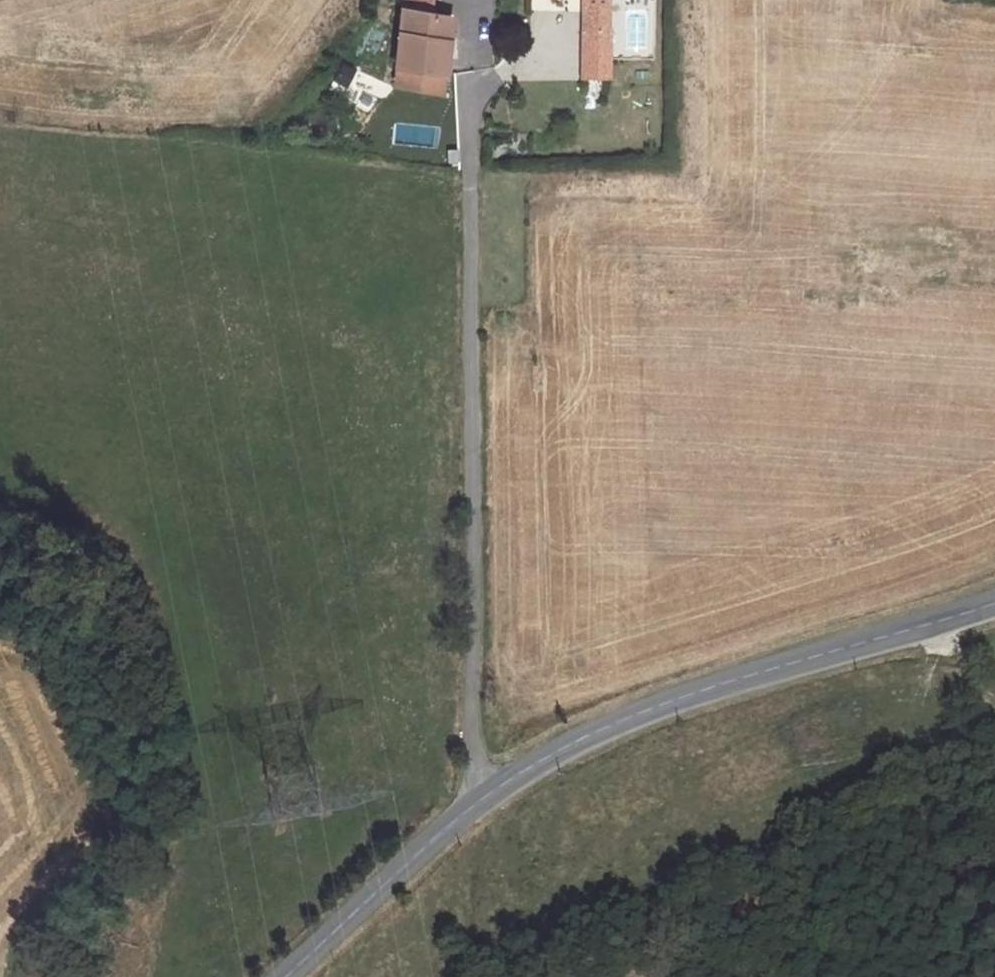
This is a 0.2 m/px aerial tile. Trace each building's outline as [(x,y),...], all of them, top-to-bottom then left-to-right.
[(391,76),(441,81),(451,2),(433,0),(402,0),(391,76)] [(613,9),(588,9),(588,59),(613,59),(613,9)] [(441,81),(391,76),(389,93),(439,100),(441,81)]
